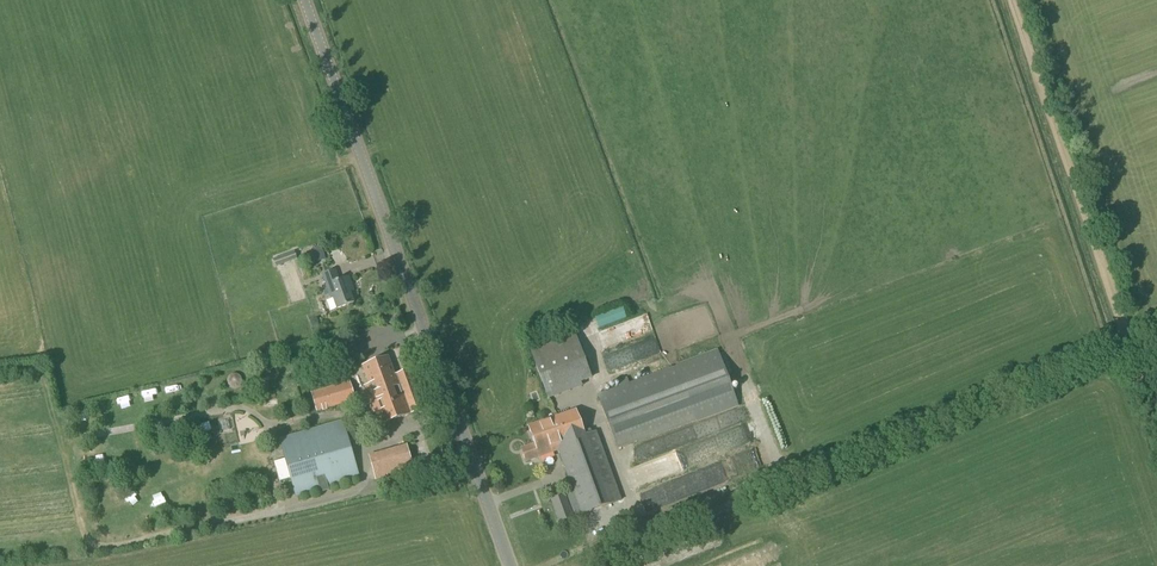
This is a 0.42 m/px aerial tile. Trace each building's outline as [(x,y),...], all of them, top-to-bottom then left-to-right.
[(323,251),(311,254),(313,263),(325,260),(323,251)] [(276,268),(297,260),(294,252),(273,259),(276,268)] [(339,281),(335,271),(322,275),(331,299),(326,301),(330,311),(353,303),(347,288),(352,286),(348,277),(339,281)] [(624,304),(597,311),(601,329),(628,323),(624,304)] [(548,400),(593,383),(573,328),(527,345),(548,400)] [(737,405),(717,351),(678,366),(629,384),(627,377),(618,381),(620,387),(597,395),(617,449),(697,420),(737,405)] [(395,375),(389,358),(362,367),(366,378),(368,385),(364,386),(378,425),(409,414),(409,415),(426,409),(411,369),(395,375)] [(317,412),(355,400),(349,382),(311,393),(317,412)] [(585,435),(575,410),(528,427),(534,444),(520,448),(525,462),(558,450),(582,515),(621,500),(595,432),(585,435)] [(297,497),(359,478),(342,421),(280,439),(297,497)] [(558,523),(573,517),(565,495),(550,501),(558,523)]
